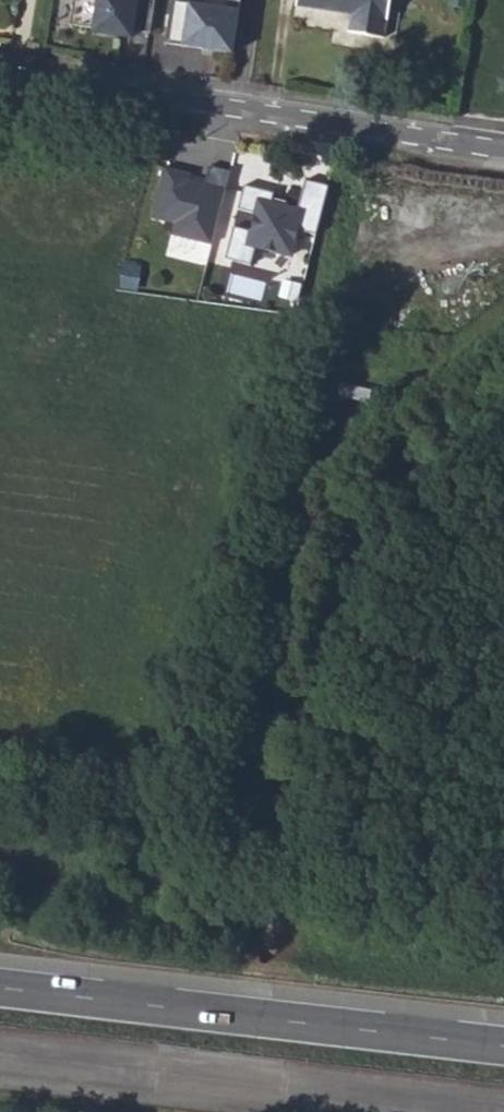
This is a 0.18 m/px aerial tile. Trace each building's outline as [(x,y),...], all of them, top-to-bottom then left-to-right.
[(149,0),(80,0),(76,25),(144,34),(149,0)] [(245,9),(179,0),(172,0),(168,42),(240,50),(245,9)] [(349,13),(346,32),(379,38),(382,19),(384,19),(387,0),(293,0),(293,3),(349,13)] [(450,6),(464,9),(466,0),(451,0),(450,6)] [(214,244),(230,170),(212,163),(209,175),(163,165),(152,216),(174,221),(171,234),(214,244)] [(281,197),(250,189),(245,209),(243,215),(260,220),(255,237),(238,232),(235,242),(231,261),(257,268),(261,250),(297,259),(304,233),(324,239),(329,221),(336,188),(312,183),(305,213),(293,211),(279,208),(280,202),(281,197)] [(295,205),(280,202),(279,208),(293,211),(295,205)] [(245,209),(229,203),(219,238),(235,242),(238,232),(243,215),(245,209)]
